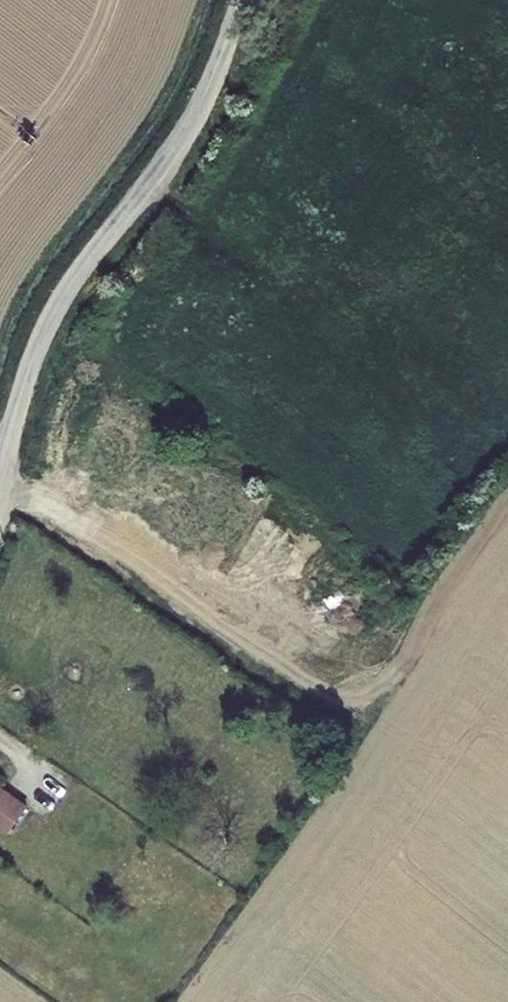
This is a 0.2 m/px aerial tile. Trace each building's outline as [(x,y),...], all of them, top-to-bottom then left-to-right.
[(18,828),(32,805),(0,783),(0,816),(18,828)]
